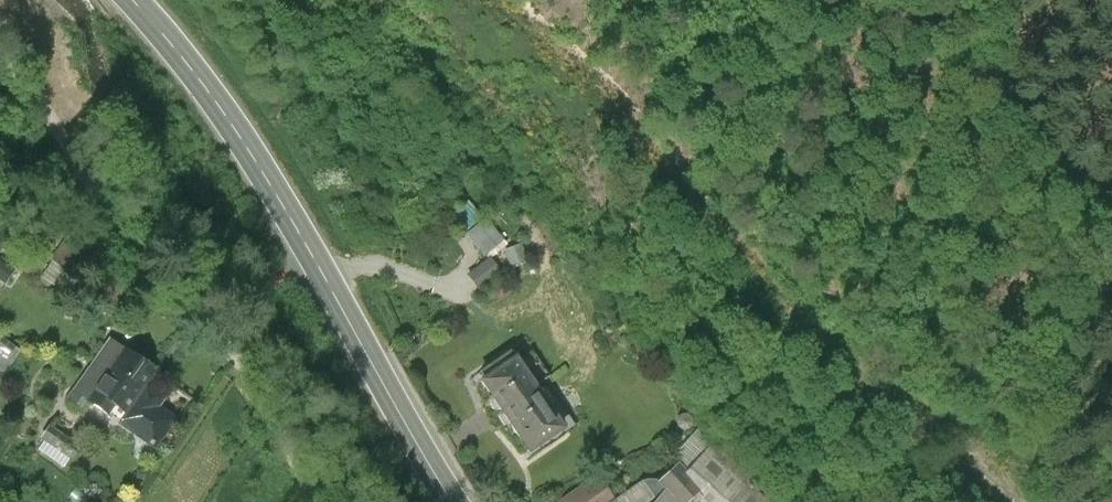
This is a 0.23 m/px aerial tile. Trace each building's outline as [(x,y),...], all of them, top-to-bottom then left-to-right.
[(503,239),(486,218),(468,233),(485,254),(503,239)] [(521,245),(504,251),(510,266),(526,260),(521,245)] [(78,273),(91,257),(77,246),(64,263),(78,273)] [(489,258),(470,273),(479,285),(499,270),(489,258)] [(0,262),(0,280),(5,284),(14,272),(0,262)] [(3,374),(19,352),(0,338),(0,372),(3,374)] [(171,386),(109,343),(70,399),(82,407),(88,400),(109,414),(114,407),(126,415),(121,423),(153,445),(172,418),(156,407),(171,386)] [(493,412),(499,411),(533,389),(549,378),(538,362),(522,372),(509,353),(471,379),(476,386),(480,383),(490,397),(487,402),(493,412)] [(560,429),(533,389),(499,411),(497,417),(503,426),(509,426),(527,452),(560,429)] [(76,446),(50,428),(42,439),(68,458),(76,446)] [(653,501),(769,501),(701,431),(676,457),(682,463),(659,482),(665,488),(653,501)] [(563,501),(653,501),(665,488),(659,482),(655,478),(645,477),(613,499),(602,480),(563,501)]
